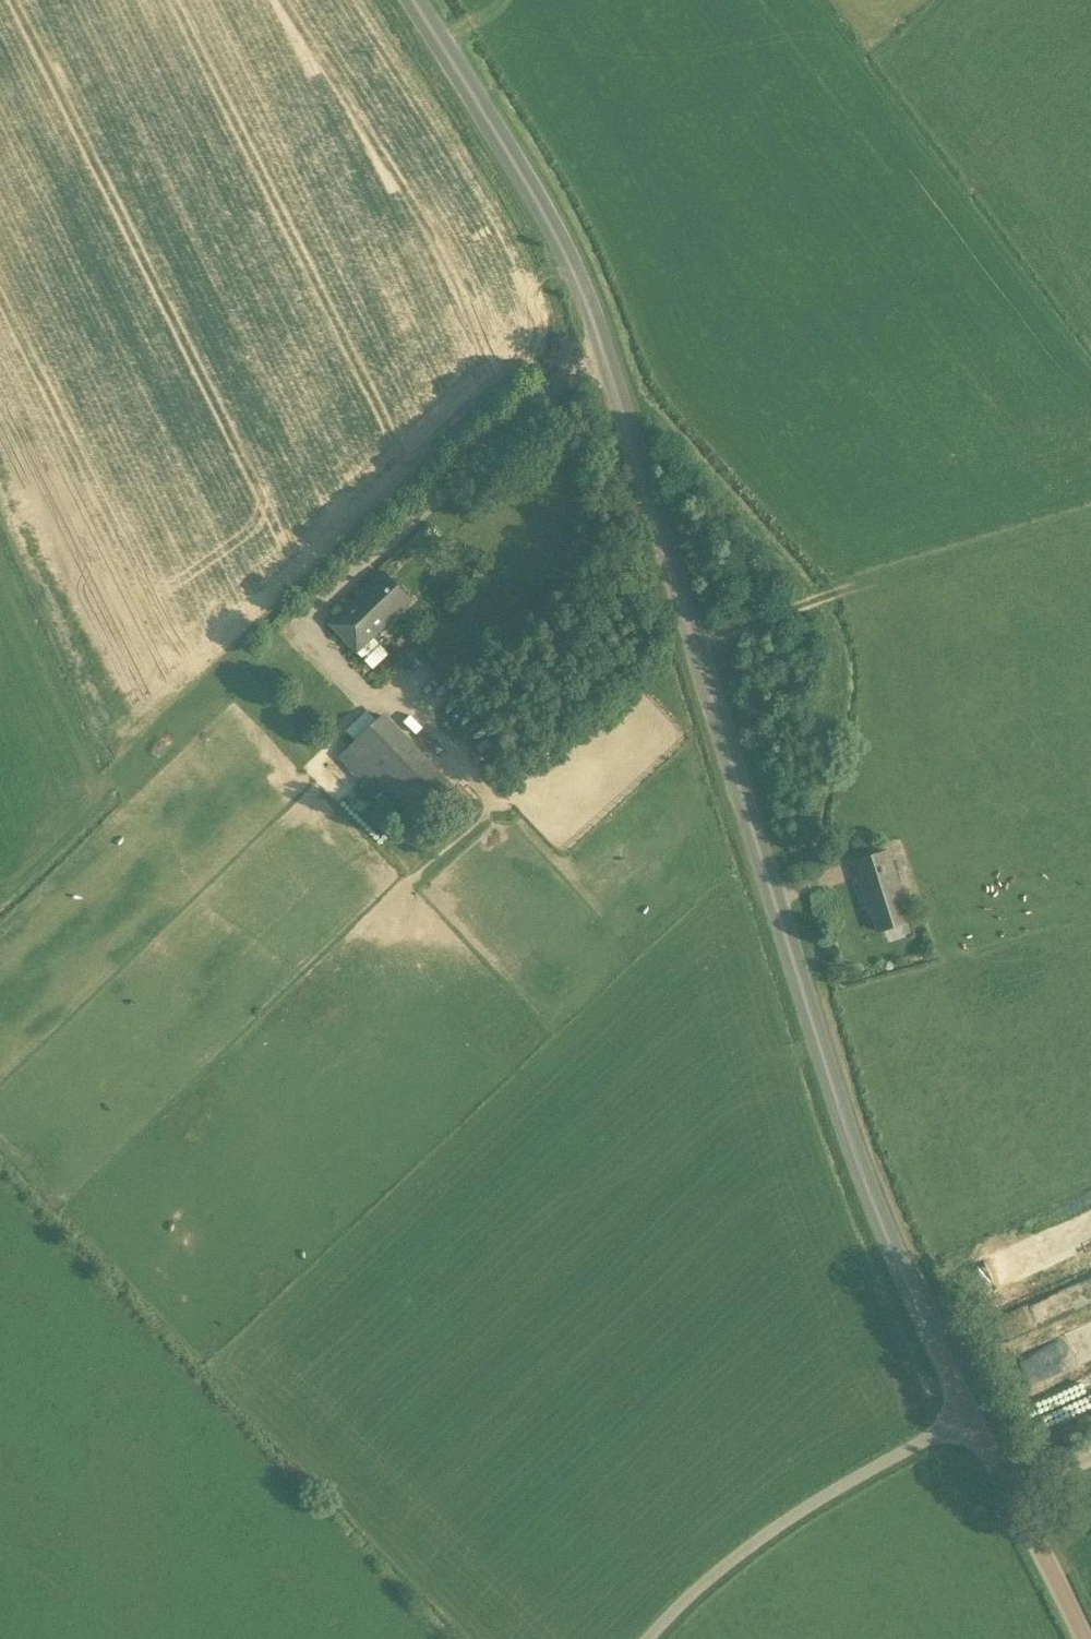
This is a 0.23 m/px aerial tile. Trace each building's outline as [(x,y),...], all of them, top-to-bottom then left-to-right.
[(357,652),(412,601),(385,572),(330,623),(357,652)] [(453,784),(388,714),(343,752),(412,823),(453,784)] [(911,921),(889,850),(853,861),(870,917),(873,916),(878,931),(911,921)]
